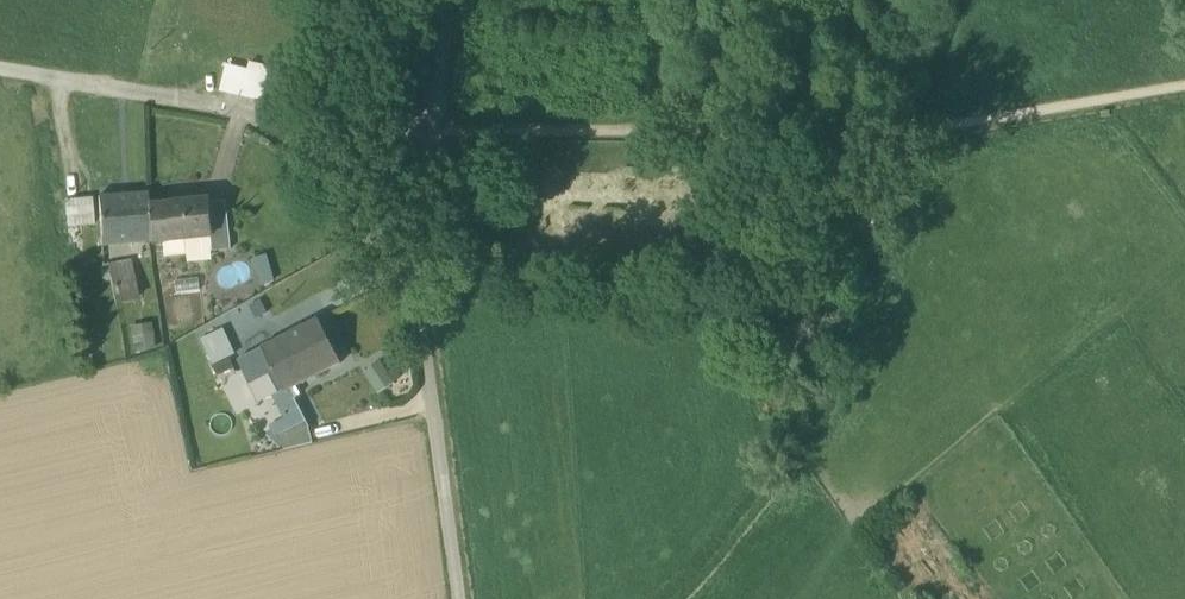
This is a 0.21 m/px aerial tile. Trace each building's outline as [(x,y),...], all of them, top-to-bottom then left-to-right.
[(263,96),(269,67),(249,62),(248,69),(242,93),(263,96)] [(220,90),(242,93),(248,69),(226,64),(220,90)] [(101,242),(150,239),(148,204),(147,193),(98,196),(101,242)] [(69,199),(71,223),(93,221),(91,197),(69,199)] [(150,241),(185,238),(210,235),(208,214),(207,200),(148,204),(150,239),(150,241)] [(210,235),(211,248),(226,246),(223,212),(208,214),(210,235)] [(211,248),(210,235),(185,238),(187,255),(205,254),(211,248)] [(253,258),(260,283),(273,280),(266,255),(253,258)] [(107,269),(115,300),(137,296),(129,258),(103,262),(103,269),(107,269)] [(274,370),(278,379),(283,390),(288,388),(337,363),(316,321),(263,348),(274,370)] [(129,327),(134,353),(155,349),(151,323),(129,327)] [(200,342),(212,367),(236,355),(223,330),(200,342)] [(252,381),(274,370),(263,348),(239,361),(250,382),(252,381)] [(380,360),(362,374),(377,394),(395,381),(380,360)] [(252,381),(250,382),(260,402),(272,396),(266,384),(278,379),(274,370),(252,381)] [(272,396),(286,422),(301,414),(288,388),(283,390),(278,379),(266,384),(272,396)] [(308,428),(301,414),(286,422),(274,427),(278,436),(308,428)] [(278,436),(282,451),(312,443),(308,428),(278,436)]
